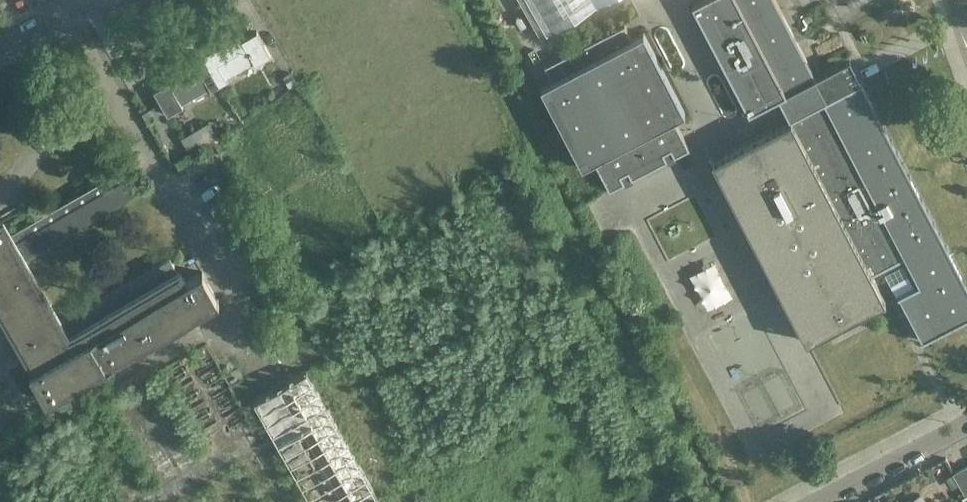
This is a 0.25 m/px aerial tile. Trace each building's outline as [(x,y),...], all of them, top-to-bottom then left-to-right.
[(605,0),(520,0),(541,37),(598,4),(605,0)] [(779,287),(807,340),(885,299),(871,273),(879,270),(905,256),(918,282),(897,294),(898,295),(901,294),(923,337),(921,339),(921,340),(966,316),(966,287),(860,81),(827,98),(823,92),(776,0),(699,0),(692,4),(749,113),(779,98),(786,111),(790,118),(712,159),(779,287)] [(671,149),(674,156),(690,148),(674,118),(685,112),(644,31),(632,37),(625,23),(545,65),(552,78),(540,85),(582,166),(594,159),(609,190),(625,182),(621,175),(628,171),(632,178),(667,160),(664,153),(671,149)] [(202,55),(219,84),(227,79),(226,77),(254,61),(256,64),(271,55),(257,30),(242,39),(238,33),(230,37),(231,38),(202,55)] [(153,90),(168,114),(183,105),(182,103),(209,86),(211,89),(219,84),(202,55),(173,72),(173,70),(165,75),(168,81),(153,90)] [(293,70),(285,75),(290,85),(299,81),(293,70)] [(214,128),(186,144),(190,151),(218,136),(214,128)] [(21,349),(0,361),(0,370),(25,356),(32,369),(32,373),(45,396),(219,299),(202,270),(188,279),(181,266),(177,268),(170,255),(62,317),(27,256),(135,194),(125,176),(120,179),(115,171),(13,230),(6,219),(2,221),(0,218),(0,313),(21,349)] [(258,394),(315,501),(382,501),(310,367),(258,394)] [(20,416),(0,381),(0,428),(20,416)] [(966,465),(953,473),(965,493),(966,492),(966,467),(966,465)]
